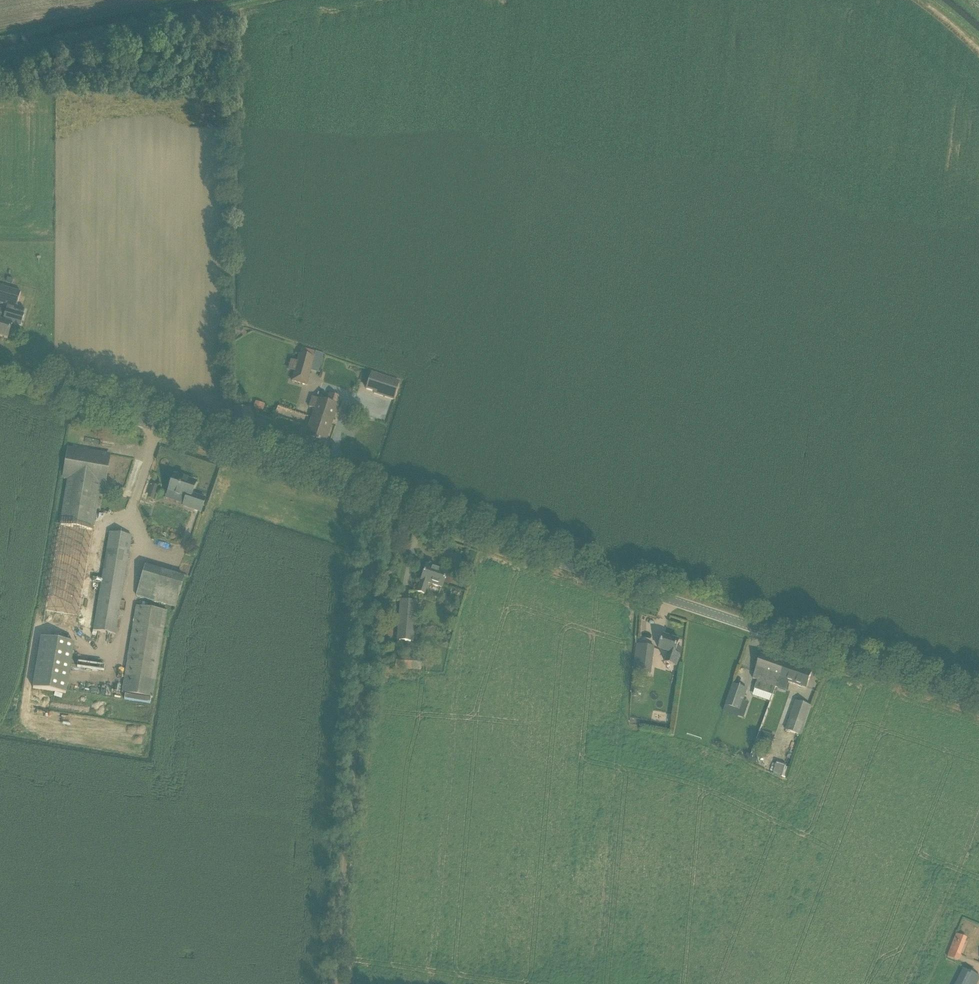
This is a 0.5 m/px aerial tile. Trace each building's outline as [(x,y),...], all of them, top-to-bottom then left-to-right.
[(7,306),(8,305),(16,307),(21,293),(0,287),(0,304),(7,306)] [(7,339),(11,325),(11,324),(21,327),(24,315),(23,314),(24,311),(25,310),(16,307),(8,305),(7,306),(2,322),(0,322),(0,337),(7,339)] [(291,382),(307,386),(314,359),(299,355),(297,362),(290,360),(288,371),(294,372),(291,382)] [(374,394),(393,400),(399,382),(371,373),(366,389),(374,392),(374,394)] [(311,419),(331,425),(340,398),(329,394),(326,403),(312,398),(309,408),(314,410),(311,419)] [(255,402),(253,408),(263,411),(265,405),(255,402)] [(299,436),(325,444),(331,425),(311,419),(308,428),(303,426),(299,436)] [(67,480),(46,611),(59,613),(65,614),(73,615),(75,616),(78,616),(79,616),(84,581),(85,577),(90,547),(91,539),(98,494),(102,495),(104,486),(109,455),(69,448),(67,458),(64,479),(67,480)] [(170,485),(168,493),(185,499),(183,507),(201,513),(205,500),(192,495),(196,484),(173,476),(173,478),(171,477),(169,484),(170,485)] [(149,497),(155,499),(159,485),(152,484),(149,497)] [(109,532),(93,630),(115,633),(131,536),(109,532)] [(136,595),(175,607),(184,578),(145,566),(136,595)] [(421,581),(417,593),(424,595),(428,583),(442,588),(446,574),(426,566),(421,581)] [(397,641),(413,642),(416,602),(400,601),(397,641)] [(122,693),(153,698),(167,612),(136,606),(122,693)] [(679,642),(664,637),(659,650),(669,653),(666,663),(677,666),(682,650),(677,649),(679,642)] [(33,688),(66,694),(74,644),(40,638),(33,688)] [(651,670),(653,648),(640,647),(637,673),(650,674),(651,670)] [(754,690),(773,696),(779,679),(772,676),(777,661),(761,655),(753,679),(757,681),(754,690)] [(395,669),(420,671),(421,659),(395,657),(395,669)] [(805,688),(810,673),(777,661),(772,676),(779,679),(805,688)] [(725,706),(740,711),(747,690),(732,685),(725,706)] [(786,731),(800,736),(811,707),(796,701),(786,731)] [(763,731),(761,737),(756,736),(753,746),(771,752),(777,736),(763,731)] [(778,763),(775,773),(787,777),(791,767),(778,763)] [(947,958),(958,962),(967,939),(957,935),(947,958)] [(978,980),(978,977),(963,969),(956,983),(977,983),(978,980)]
